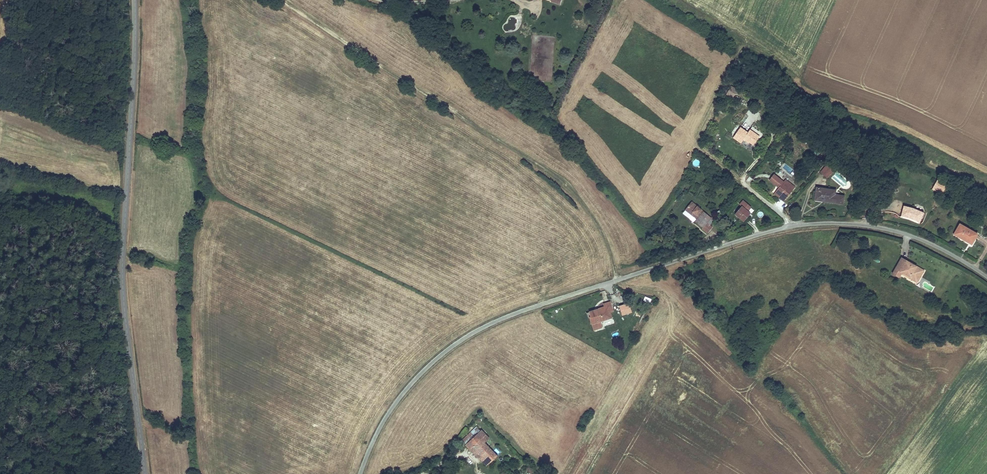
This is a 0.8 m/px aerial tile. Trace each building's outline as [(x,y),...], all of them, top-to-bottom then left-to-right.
[(735,88),(730,97),(736,100),(740,91),(735,88)] [(759,142),(762,138),(755,133),(753,136),(745,130),(738,141),(747,147),(750,142),(759,148),(762,144),(759,142)] [(826,173),(820,183),(826,187),(833,178),(826,173)] [(784,193),(781,197),(790,205),(800,192),(795,188),(792,192),(787,188),(789,187),(779,179),(774,185),(784,193)] [(942,194),(946,184),(935,180),(931,190),(942,194)] [(827,203),(838,201),(838,205),(856,202),(855,195),(845,196),(844,192),(826,194),(827,203)] [(709,215),(692,197),(686,204),(690,209),(694,206),(698,211),(695,214),(693,216),(700,224),(699,225),(704,231),(710,225),(705,219),(709,215)] [(790,205),(781,197),(778,200),(788,208),(790,205)] [(923,201),(913,199),(911,209),(920,211),(930,215),(934,206),(923,201)] [(750,206),(743,200),(738,205),(741,207),(734,214),(742,222),(749,214),(746,211),(750,206)] [(698,211),(694,206),(690,209),(695,214),(698,211)] [(965,231),(979,239),(985,229),(971,221),(965,231)] [(979,239),(982,241),(986,232),(986,230),(985,229),(979,239)] [(909,272),(925,281),(929,274),(926,273),(928,268),(917,262),(916,263),(907,258),(900,272),(907,275),(909,272)] [(618,316),(613,301),(607,303),(608,306),(593,312),(594,316),(592,317),(595,324),(604,320),(618,316)] [(619,306),(622,315),(633,312),(630,303),(619,306)] [(487,432),(482,437),(500,456),(505,451),(487,432)] [(490,465),(500,456),(482,437),(473,446),(490,465)]
